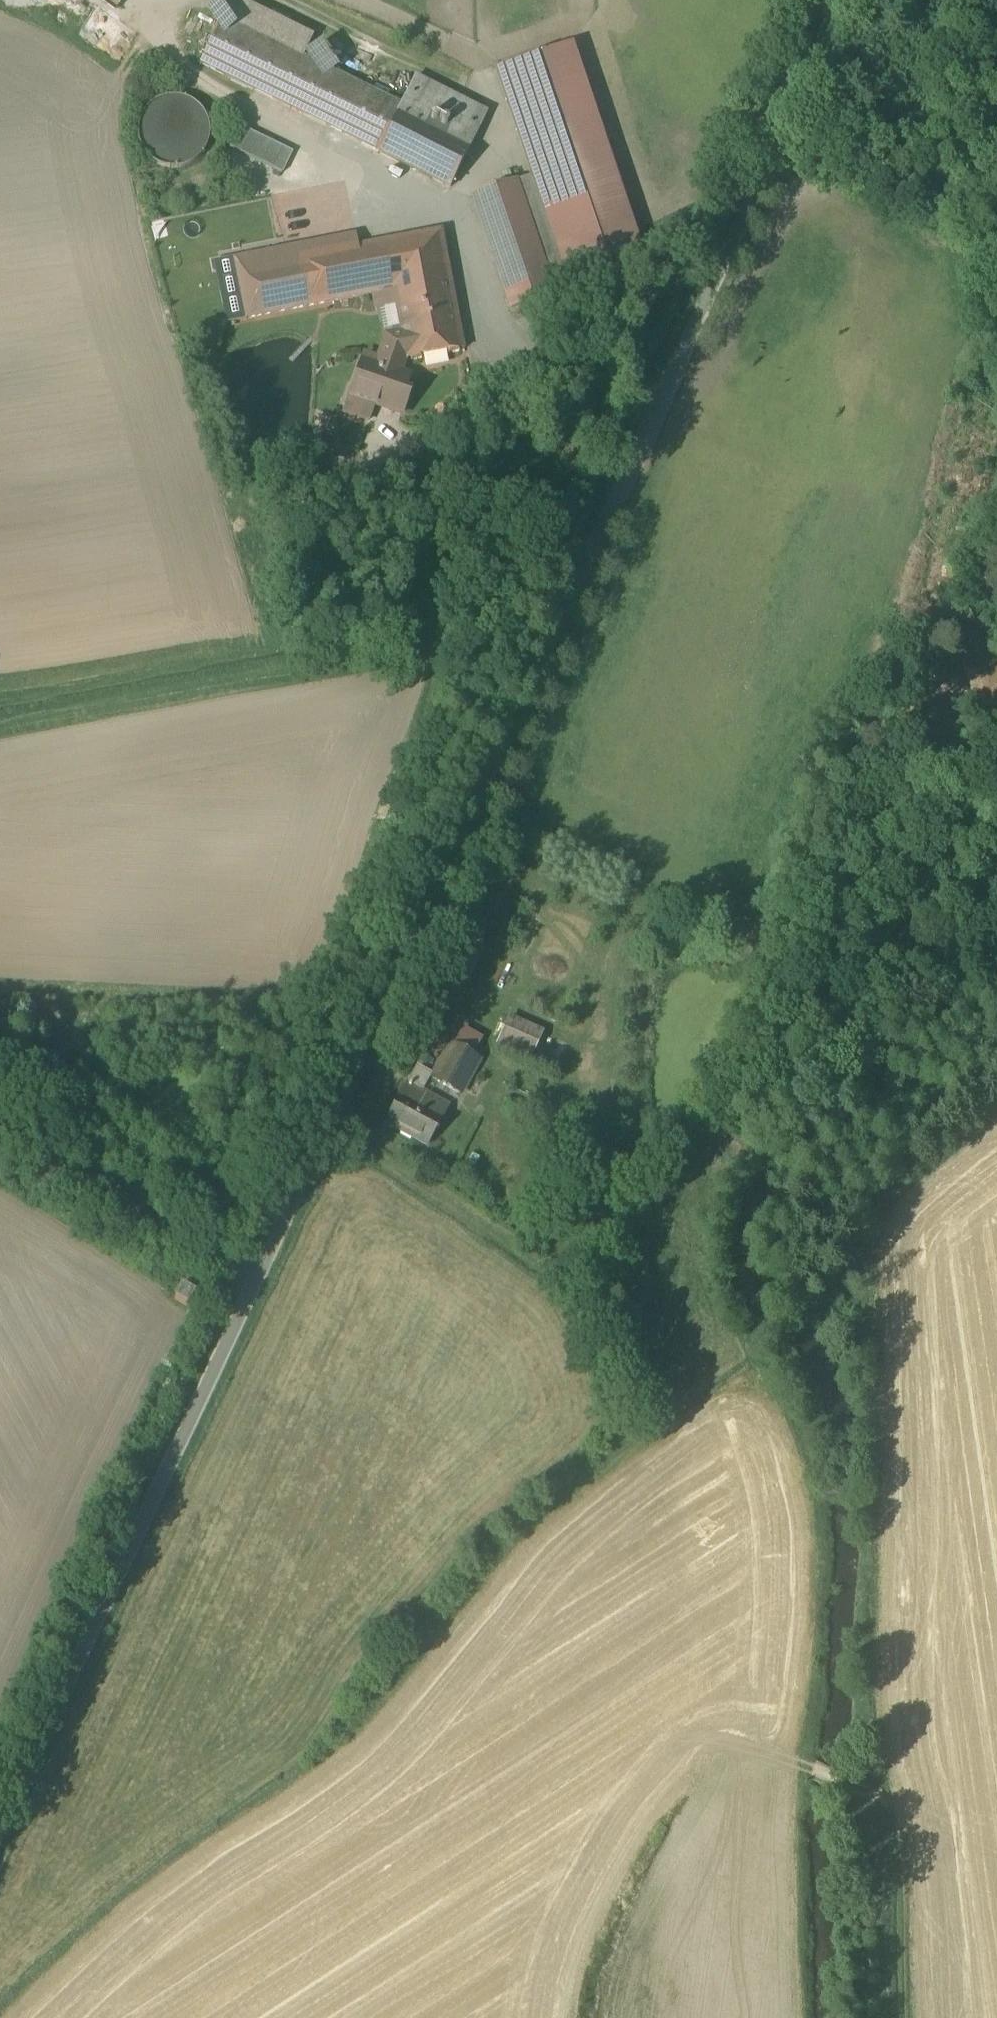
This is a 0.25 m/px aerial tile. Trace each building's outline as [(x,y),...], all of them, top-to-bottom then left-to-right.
[(199,62),(451,189),(487,110),(415,74),(402,102),(309,57),(318,37),(241,0),(229,0),(199,62)] [(572,43),(493,69),(528,175),(517,178),(552,279),(640,251),(572,43)] [(189,164),(201,156),(207,148),(209,139),(210,132),(210,124),(205,115),(199,107),(191,101),(180,96),(166,96),(155,101),(147,109),(140,118),(137,129),(139,141),(146,155),(160,165),(176,168),(189,164)] [(230,146),(282,172),(292,152),(239,125),(230,146)] [(517,178),(469,194),(508,309),(557,294),(552,279),(517,178)] [(356,232),(314,241),(326,305),(372,296),(375,312),(379,311),(383,333),(403,329),(408,360),(465,349),(442,228),(359,244),(356,232)] [(314,241),(231,257),(244,321),(326,305),(314,241)] [(374,407),(402,417),(408,397),(403,395),(410,374),(403,372),(408,360),(403,329),(383,333),(377,357),(363,352),(342,413),(368,422),(374,407)] [(545,1031),(508,1014),(494,1045),(530,1061),(545,1031)] [(431,1078),(464,1094),(473,1077),(483,1059),(451,1042),(431,1078)] [(449,1107),(405,1083),(384,1122),(428,1145),(449,1107)] [(199,1294),(184,1286),(177,1299),(184,1303),(191,1308),(199,1294)]
